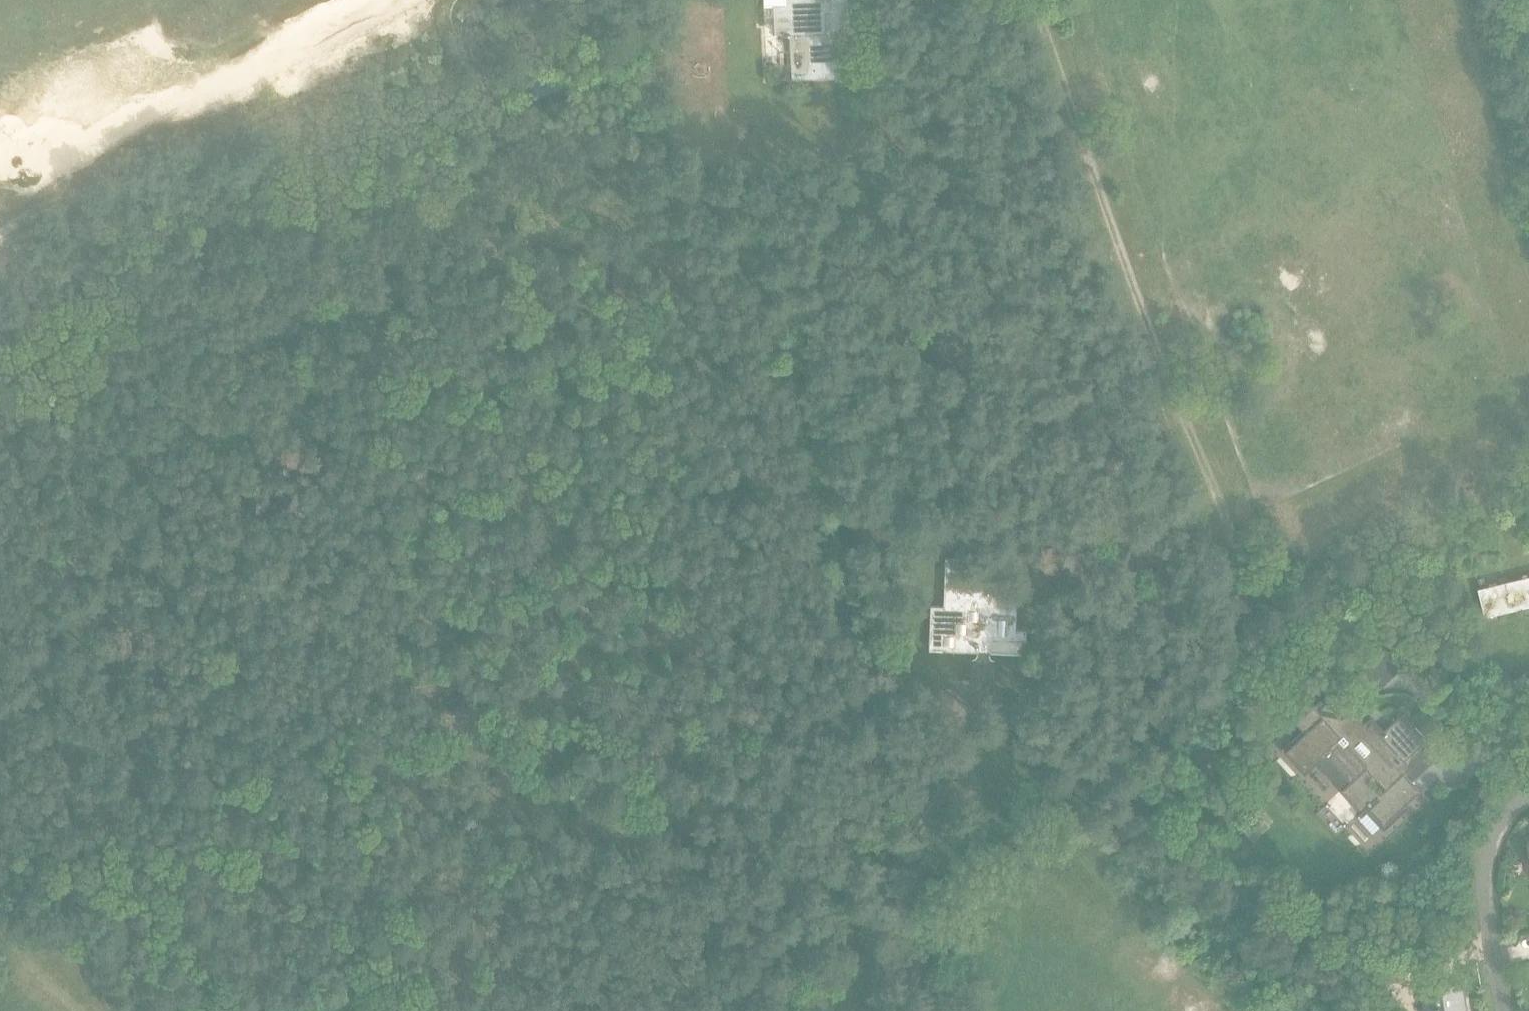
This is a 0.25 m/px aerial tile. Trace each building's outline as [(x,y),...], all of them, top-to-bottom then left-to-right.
[(849,76),(846,0),(762,0),(763,5),(772,5),(773,33),(783,33),(783,35),(790,35),(791,78),(849,76)] [(1026,628),(1015,628),(1017,572),(945,570),(943,605),(930,604),(928,648),(990,651),(991,638),(1026,639),(1026,628)] [(1478,586),(1484,614),(1528,604),(1528,574),(1478,586)] [(1308,730),(1289,748),(1306,767),(1324,750),(1352,779),(1343,788),(1364,816),(1371,807),(1385,823),(1420,788),(1405,771),(1412,764),(1406,759),(1426,739),(1404,713),(1382,732),(1373,721),(1369,726),(1337,692),(1319,708),(1315,704),(1299,720),(1308,730)] [(1435,954),(1418,956),(1419,967),(1436,964),(1435,954)] [(1461,981),(1447,984),(1448,986),(1423,991),(1427,1010),(1466,1010),(1461,981)]
